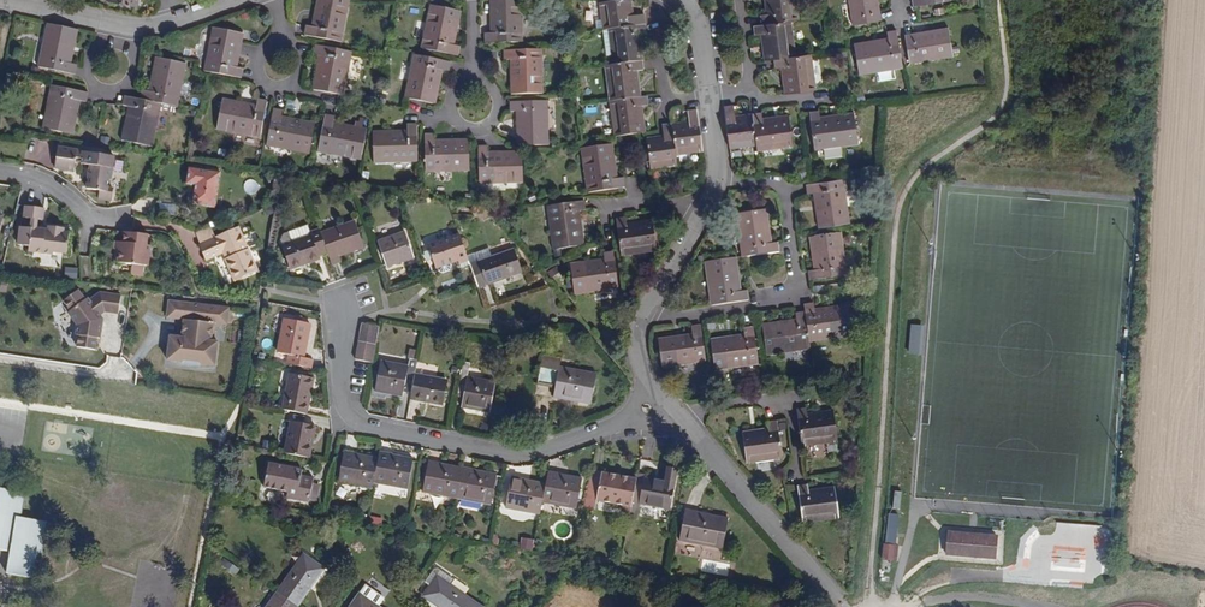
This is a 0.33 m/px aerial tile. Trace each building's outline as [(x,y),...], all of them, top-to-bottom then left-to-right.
[(348,0),(318,0),(316,9),(321,11),(320,15),(315,14),(313,28),(305,27),(303,35),(340,42),(348,0)] [(517,0),(489,0),(490,16),(495,15),(496,20),(490,20),(490,35),(483,35),(484,44),(521,43),(521,33),(516,34),(515,16),(518,16),(517,0)] [(640,108),(648,107),(647,97),(640,98),(639,88),(633,89),(633,84),(638,83),(636,72),(644,70),(639,35),(646,34),(645,24),(634,26),(631,0),(624,0),(598,3),(600,21),(602,30),(608,30),(614,29),(617,54),(614,55),(616,65),(613,65),(611,66),(615,91),(612,91),(613,102),(615,102),(619,128),(616,128),(617,138),(644,134),(643,124),(638,125),(637,121),(642,120),(640,108)] [(794,0),(769,0),(770,1),(765,2),(766,14),(758,16),(760,25),(753,26),(754,35),(762,35),(763,44),(768,43),(769,47),(763,48),(765,60),(773,59),(774,69),(782,68),(783,77),(789,77),(789,81),(783,82),(785,94),(813,90),(812,80),(809,81),(807,64),(812,64),(811,54),(795,56),(790,21),(797,20),(794,0)] [(854,25),(882,20),(880,11),(878,11),(876,0),(850,0),(854,25)] [(452,45),(455,32),(450,31),(451,27),(456,28),(460,12),(431,5),(421,49),(458,57),(460,47),(452,45)] [(68,50),(69,46),(74,46),(77,30),(48,24),(44,42),(42,41),(37,67),(76,75),(77,65),(70,64),(73,51),(68,50)] [(239,51),(243,34),(216,29),(213,46),(215,46),(209,73),(242,79),(243,69),(236,67),(238,55),(233,54),(234,49),(239,51)] [(617,54),(614,29),(608,30),(612,55),(614,55),(617,54)] [(952,52),(948,29),(932,32),(932,36),(928,37),(927,32),(914,35),(914,33),(904,34),(909,62),(918,61),(918,58),(952,52)] [(901,61),(895,30),(886,31),(887,38),(874,41),(875,46),(871,47),(870,41),(853,44),(858,72),(875,69),(875,66),(901,61)] [(209,73),(215,46),(213,46),(210,45),(205,72),(209,73)] [(343,96),(351,52),(315,45),(313,54),(320,56),(318,69),(323,70),(322,74),(317,73),(314,90),(343,96)] [(542,95),(541,50),(503,51),(503,61),(511,61),(512,73),(516,74),(517,78),(512,78),(512,95),(542,95)] [(918,63),(953,57),(952,52),(918,58),(918,61),(918,63)] [(439,84),(442,70),(449,71),(451,63),(414,54),(405,98),(435,104),(438,88),(432,87),(433,82),(439,84)] [(176,107),(185,63),(156,57),(149,92),(141,90),(140,99),(124,96),(122,106),(130,108),(127,120),(132,121),(131,125),(126,124),(123,141),(151,147),(155,130),(151,129),(154,113),(159,113),(161,104),(176,107)] [(876,71),(902,66),(901,61),(875,66),(875,69),(876,71)] [(615,91),(611,66),(605,66),(609,92),(612,91),(615,91)] [(880,79),(892,78),(891,70),(880,71),(880,79)] [(87,102),(88,93),(52,86),(50,94),(55,95),(52,113),(46,112),(43,129),(73,135),(76,119),(70,118),(71,113),(76,114),(79,100),(87,102)] [(52,113),(55,95),(50,94),(46,112),(52,113)] [(261,137),(268,101),(258,99),(257,106),(244,104),(243,109),(238,108),(239,103),(223,100),(217,127),(234,130),(235,127),(252,131),(251,136),(261,137)] [(547,145),(547,101),(509,102),(509,112),(517,112),(517,124),(522,124),(523,129),(517,129),(518,146),(547,145)] [(619,128),(615,102),(613,102),(610,102),(614,128),(616,128),(619,128)] [(791,143),(788,116),(778,117),(778,122),(774,122),(773,118),(761,119),(760,112),(751,113),(751,116),(738,117),(738,121),(734,121),(733,115),(732,105),(723,106),(728,147),(739,146),(739,147),(755,144),(756,150),(765,149),(764,144),(781,142),(781,144),(791,143)] [(311,152),(316,124),(299,121),(299,123),(294,122),(294,120),(281,118),(282,110),(273,109),(267,145),(275,147),(276,143),(293,145),(292,148),(311,152)] [(701,150),(696,110),(687,111),(688,124),(670,126),(670,124),(661,125),(662,138),(663,143),(659,144),(658,139),(645,140),(649,170),(676,167),(674,157),(691,154),(691,152),(701,150)] [(857,141),(853,113),(837,115),(838,120),(833,121),(832,116),(819,118),(818,111),(808,112),(813,149),(822,148),(821,143),(839,141),(840,143),(857,141)] [(155,130),(159,113),(154,113),(151,129),(155,130)] [(362,160),(367,130),(350,127),(349,132),(345,131),(346,126),(332,123),(333,116),(325,114),(318,151),(362,160)] [(418,161),(417,124),(407,124),(407,132),(394,132),(394,137),(389,137),(389,132),(373,132),(373,162),(418,161)] [(251,136),(252,131),(235,127),(234,130),(234,132),(251,136)] [(468,168),(468,141),(432,141),(432,134),(423,134),(424,171),(450,171),(450,168),(468,168)] [(292,148),(293,145),(276,143),(275,147),(310,154),(311,152),(292,148)] [(613,162),(611,145),(584,149),(586,166),(588,166),(593,193),(624,188),(623,178),(616,180),(614,167),(609,167),(608,163),(613,162)] [(523,180),(522,152),(505,153),(505,158),(501,159),(500,153),(486,153),(486,146),(477,146),(478,184),(505,183),(505,181),(523,180)] [(112,181),(116,157),(58,147),(54,168),(74,171),(77,158),(81,158),(86,159),(85,164),(90,165),(88,177),(92,178),(90,189),(99,191),(98,199),(112,201),(114,188),(109,187),(110,181),(112,181)] [(593,193),(588,166),(586,166),(584,167),(588,193),(593,193)] [(215,208),(220,173),(189,168),(186,184),(195,186),(198,186),(198,191),(194,191),(192,204),(215,208)] [(846,205),(842,179),(838,180),(842,206),(844,206),(846,205)] [(842,206),(838,180),(805,184),(806,194),(814,193),(816,205),(821,205),(822,209),(816,210),(819,228),(846,223),(844,206),(842,206)] [(576,226),(581,225),(579,211),(586,210),(584,201),(553,206),(556,231),(554,232),(557,250),(583,246),(581,229),(576,230),(576,226)] [(556,231),(553,206),(548,207),(551,232),(554,232),(556,231)] [(42,220),(43,209),(26,207),(24,218),(33,219),(38,219),(42,220)] [(767,226),(765,209),(735,213),(741,257),(779,252),(777,242),(770,243),(768,231),(763,231),(762,227),(767,226)] [(652,225),(652,222),(642,223),(642,228),(638,228),(638,223),(625,225),(624,218),(615,219),(620,256),(629,254),(628,249),(645,247),(646,250),(655,249),(655,242),(652,225)] [(364,249),(355,221),(320,233),(319,229),(309,232),(307,226),(280,235),(279,239),(281,246),(280,246),(288,270),(318,260),(318,258),(327,255),(332,267),(341,263),(339,255),(348,252),(349,254),(364,249)] [(67,253),(69,234),(62,233),(63,229),(49,227),(49,231),(37,229),(32,229),(31,230),(21,229),(19,246),(29,247),(29,251),(54,255),(54,252),(67,253)] [(246,253),(244,247),(246,246),(240,229),(199,247),(206,263),(223,256),(225,255),(228,261),(225,262),(234,284),(258,274),(249,252),(246,253)] [(146,252),(147,245),(148,235),(124,232),(123,243),(122,250),(119,249),(118,263),(132,265),(131,274),(144,276),(145,266),(148,267),(150,252),(146,252)] [(839,249),(837,232),(809,236),(812,252),(817,252),(818,256),(813,257),(815,271),(807,272),(808,281),(846,275),(845,267),(840,268),(837,250),(839,249)] [(413,258),(405,233),(377,242),(386,267),(413,258)] [(468,262),(458,233),(427,245),(429,253),(432,260),(436,270),(437,269),(450,265),(457,262),(458,265),(468,262)] [(122,250),(123,243),(114,241),(114,249),(119,249),(122,250)] [(522,273),(514,249),(491,257),(489,248),(475,253),(477,261),(469,264),(473,275),(481,272),(486,286),(522,273)] [(617,283),(612,251),(602,253),(603,260),(591,262),(592,267),(587,268),(586,263),(569,265),(574,292),(590,290),(590,287),(617,283)] [(432,260),(429,253),(423,255),(426,262),(432,260)] [(737,275),(735,257),(708,261),(710,279),(712,278),(716,305),(748,300),(747,291),(739,292),(738,280),(733,280),(732,275),(737,275)] [(451,268),(450,265),(437,269),(438,271),(439,273),(439,272),(443,275),(449,272),(451,268)] [(65,278),(77,278),(78,268),(65,267),(65,278)] [(486,286),(481,272),(473,275),(478,289),(486,286)] [(716,305),(712,278),(710,279),(707,279),(711,306),(716,305)] [(591,293),(618,289),(617,283),(590,287),(590,290),(591,293)] [(117,312),(119,294),(100,292),(91,299),(86,300),(80,292),(65,302),(71,311),(68,313),(77,327),(75,335),(79,336),(77,347),(98,350),(104,319),(100,315),(105,311),(117,312)] [(179,334),(168,333),(164,362),(220,369),(223,340),(210,338),(212,320),(226,322),(228,308),(169,301),(167,318),(181,320),(179,334)] [(852,332),(851,321),(855,321),(853,306),(848,307),(848,304),(832,307),(833,312),(828,313),(827,307),(814,310),(813,303),(803,304),(804,311),(795,313),(796,320),(783,322),(784,327),(780,328),(779,323),(762,325),(766,352),(775,351),(775,349),(791,346),(792,351),(810,348),(809,341),(835,337),(834,334),(852,332)] [(305,358),(311,324),(283,319),(277,353),(287,355),(285,364),(312,369),(314,360),(305,358)] [(372,363),(379,327),(362,323),(355,359),(372,363)] [(921,355),(924,326),(910,325),(907,354),(921,355)] [(758,364),(753,326),(743,328),(744,335),(731,337),(732,342),(728,343),(727,337),(710,340),(714,367),(731,365),(730,363),(748,360),(748,365),(758,364)] [(705,360),(701,332),(691,333),(692,335),(679,337),(680,342),(675,343),(675,338),(658,340),(661,365),(705,360)] [(591,405),(597,375),(559,367),(561,359),(543,355),(538,378),(556,382),(554,389),(553,398),(591,405)] [(448,381),(415,375),(418,361),(409,359),(408,366),(380,361),(374,391),(402,397),(403,393),(411,394),(410,399),(443,405),(448,381)] [(490,414),(496,382),(467,377),(470,363),(462,362),(456,392),(464,393),(462,401),(461,408),(490,414)] [(306,415),(314,378),(291,373),(283,410),(306,415)] [(554,389),(556,382),(538,378),(536,386),(554,389)] [(462,401),(464,393),(456,392),(454,399),(462,401)] [(837,439),(833,412),(823,413),(823,418),(819,418),(819,414),(806,415),(805,408),(796,409),(801,446),(810,445),(809,440),(826,437),(827,440),(837,439)] [(309,458),(315,426),(290,421),(284,453),(309,458)] [(782,459),(777,421),(767,422),(768,429),(759,431),(760,436),(755,437),(754,431),(742,433),(746,461),(756,460),(756,462),(782,459)] [(408,489),(413,459),(378,453),(377,458),(343,452),(338,483),(372,489),(373,483),(408,489)] [(491,505),(496,475),(427,462),(422,492),(491,505)] [(313,484),(314,478),(301,476),(303,470),(269,463),(264,488),(287,492),(286,498),(309,503),(310,501),(313,484)] [(670,510),(675,484),(644,478),(642,490),(634,488),(636,481),(616,477),(617,474),(591,469),(583,508),(594,510),(596,502),(624,507),(622,518),(628,519),(632,501),(640,502),(639,504),(670,510)] [(577,509),(582,479),(547,472),(545,484),(511,478),(505,508),(539,515),(541,503),(577,509)] [(642,490),(644,478),(645,475),(637,473),(636,478),(636,481),(634,488),(642,490)] [(317,502),(320,485),(313,484),(310,501),(317,502)] [(838,515),(834,488),(824,489),(825,494),(820,495),(820,490),(808,491),(807,484),(797,485),(801,517),(827,514),(828,517),(838,515)] [(13,552),(9,574),(34,578),(35,571),(34,571),(37,553),(44,554),(45,546),(43,546),(46,528),(22,524),(22,518),(23,511),(22,511),(24,493),(0,488),(0,550),(13,552)] [(639,504),(640,502),(632,501),(628,519),(636,521),(639,504)] [(722,549),(728,519),(684,511),(679,541),(722,549)] [(888,513),(886,542),(897,543),(899,514),(888,513)] [(828,517),(827,514),(801,517),(802,523),(828,519),(828,517)] [(48,528),(49,522),(22,518),(22,524),(46,528),(48,528)] [(995,552),(996,537),(985,536),(985,535),(976,534),(976,535),(965,534),(965,533),(957,532),(957,534),(946,533),(944,546),(995,552)] [(881,560),(896,562),(899,545),(884,543),(881,560)] [(300,570),(308,559),(305,557),(297,568),(300,570)] [(226,558),(221,563),(235,575),(239,569),(226,558)] [(323,570),(308,559),(300,570),(297,568),(269,606),(296,606),(323,570)] [(447,588),(449,585),(438,577),(436,580),(447,588)] [(449,585),(447,588),(436,580),(425,596),(439,606),(480,606),(449,585)] [(372,603),(360,595),(358,598),(369,606),(372,603)] [(372,603),(369,606),(358,598),(351,606),(377,606),(372,603)]
